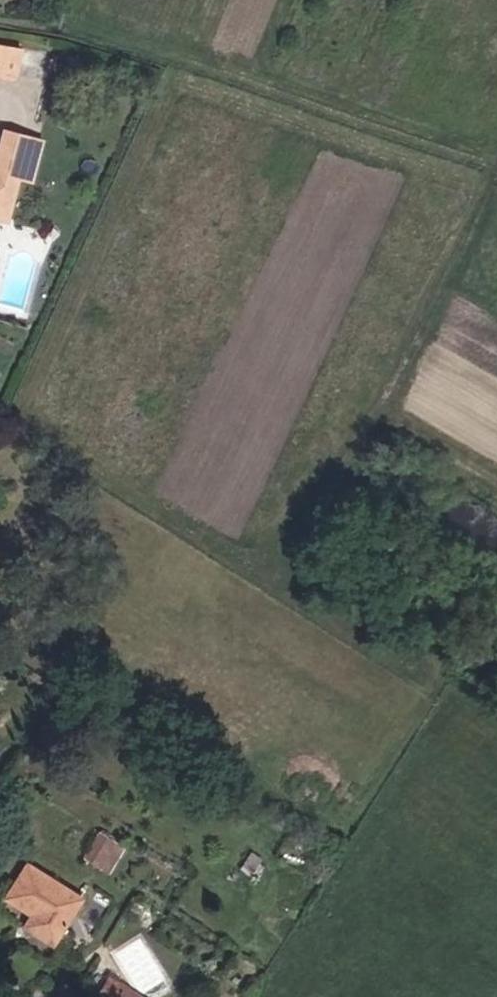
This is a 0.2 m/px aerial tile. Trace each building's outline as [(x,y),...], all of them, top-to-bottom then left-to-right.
[(15,69),(20,50),(0,46),(0,66),(15,69)] [(24,145),(29,128),(0,120),(0,139),(24,145)] [(0,139),(0,187),(6,164),(19,167),(24,145),(0,139)] [(76,856),(94,867),(110,843),(92,831),(76,856)] [(66,892),(15,859),(0,880),(0,895),(16,907),(23,911),(15,921),(37,936),(66,892)] [(9,916),(15,921),(23,911),(16,907),(9,916)] [(87,996),(120,996),(126,987),(99,971),(84,995),(87,996)]
